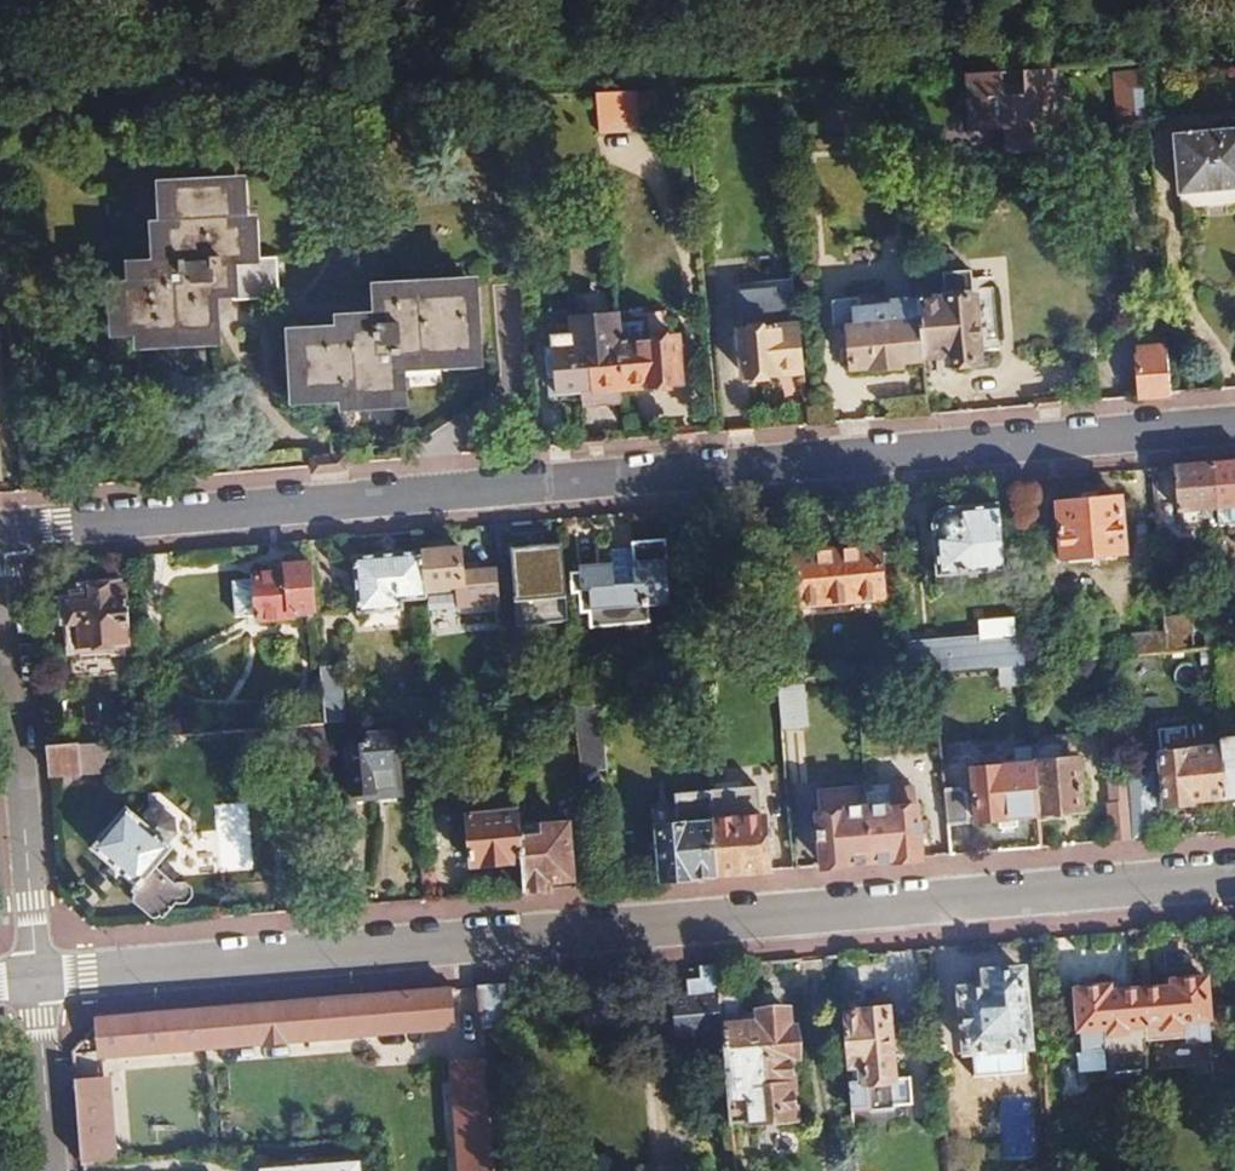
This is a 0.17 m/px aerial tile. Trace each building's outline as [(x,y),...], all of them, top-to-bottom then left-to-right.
[(1055,68),(965,73),(968,127),(1003,125),(1004,151),(1060,147),(1059,123),(1056,89),(1055,68)] [(1143,73),(1117,74),(1122,136),(1148,134),(1143,73)] [(1068,88),(1056,89),(1059,123),(1070,123),(1068,88)] [(634,91),(594,93),(596,135),(636,133),(634,91)] [(1174,135),(1179,194),(1234,189),(1234,129),(1174,135)] [(160,266),(133,267),(134,288),(115,289),(116,336),(136,335),(136,344),(216,338),(215,293),(233,293),(234,299),(278,296),(276,259),(253,261),(251,220),(242,220),(239,184),(166,187),(167,226),(157,227),(160,266)] [(733,256),(716,258),(718,288),(737,287),(733,256)] [(917,269),(917,274),(919,291),(935,290),(932,266),(917,269)] [(947,297),(920,300),(925,357),(948,357),(950,364),(984,361),(977,294),(974,294),(972,270),(944,272),(947,297)] [(744,331),(742,331),(742,336),(733,337),(734,351),(743,350),(745,377),(804,372),(796,286),(741,290),(744,331)] [(341,336),(295,339),(298,398),(345,397),(345,405),(406,401),(404,366),(480,361),(475,287),(376,293),(377,321),(341,325),(341,336)] [(842,306),(838,311),(841,344),(852,344),(853,369),(874,367),(874,370),(903,367),(903,359),(925,357),(920,300),(894,302),(894,312),(857,315),(856,308),(852,304),(842,306)] [(551,345),(544,346),(547,382),(579,379),(578,366),(590,365),(592,391),(624,388),(681,383),(678,339),(668,340),(665,312),(574,319),(575,330),(550,332),(551,345)] [(1139,355),(1139,363),(1140,377),(1142,395),(1171,393),(1167,353),(1139,355)] [(1212,462),(1215,507),(1217,507),(1234,505),(1234,460),(1212,462)] [(1212,462),(1173,466),(1176,510),(1215,507),(1212,462)] [(1119,500),(1056,504),(1059,559),(1122,553),(1119,500)] [(936,520),(933,527),(934,531),(935,535),(939,538),(933,539),(935,575),(1003,569),(999,510),(957,513),(958,519),(955,517),(951,515),(946,514),(940,516),(936,520)] [(561,541),(509,545),(514,597),(565,592),(561,541)] [(633,561),(585,566),(586,573),(586,578),(587,590),(587,602),(604,600),(604,609),(646,604),(645,583),(666,581),(664,543),(632,546),(633,561)] [(882,547),(794,554),(798,607),(886,599),(882,547)] [(459,551),(422,554),(425,601),(427,614),(499,606),(496,571),(460,574),(459,551)] [(422,554),(352,560),(357,616),(400,612),(399,604),(425,601),(422,554)] [(287,572),(254,575),(254,582),(255,592),(256,623),(315,617),(311,563),(286,565),(287,572)] [(587,590),(586,578),(586,573),(579,574),(580,591),(587,590)] [(255,592),(254,582),(233,583),(235,618),(256,616),(255,592)] [(71,598),(66,603),(70,648),(80,646),(81,652),(98,650),(98,645),(130,643),(125,586),(87,590),(88,597),(71,598)] [(1189,605),(1162,606),(1164,630),(1165,652),(1193,649),(1192,636),(1189,605)] [(1164,630),(1130,633),(1133,654),(1165,652),(1164,630)] [(981,633),(907,640),(909,674),(933,671),(998,666),(1024,664),(1022,636),(982,640),(981,633)] [(1024,664),(998,666),(999,681),(1025,679),(1024,664)] [(792,684),(777,685),(780,716),(800,714),(797,683),(792,684)] [(341,693),(321,694),(323,724),(344,722),(341,693)] [(433,698),(399,701),(401,717),(408,717),(435,714),(433,698)] [(597,701),(573,703),(578,764),(602,762),(597,701)] [(1030,728),(1031,743),(1037,813),(1083,808),(1078,759),(1043,762),(1040,728),(1030,728)] [(1222,749),(1226,793),(1226,797),(1234,796),(1234,739),(1221,740),(1222,749)] [(128,741),(48,747),(51,776),(80,773),(80,771),(112,768),(112,753),(129,752),(128,741)] [(371,751),(345,753),(348,801),(409,796),(406,742),(371,744),(371,751)] [(989,766),(969,767),(973,818),(1037,813),(1031,743),(995,745),(987,754),(989,766)] [(1222,749),(1160,754),(1166,803),(1192,801),(1192,797),(1226,793),(1222,749)] [(864,791),(865,809),(869,863),(918,858),(913,787),(864,791)] [(956,787),(944,788),(947,824),(968,823),(966,793),(956,787)] [(710,794),(717,876),(766,872),(768,872),(763,819),(760,820),(757,790),(710,794)] [(818,816),(822,867),(869,863),(865,809),(861,809),(859,792),(818,795),(819,816),(818,816)] [(717,876),(710,794),(673,797),(673,803),(649,805),(651,830),(659,829),(663,880),(717,876)] [(127,809),(92,847),(135,887),(131,892),(134,895),(132,899),(133,903),(151,921),(154,920),(158,917),(161,919),(176,904),(178,906),(187,906),(193,899),(193,890),(185,884),(178,885),(175,888),(155,870),(174,850),(163,841),(147,826),(127,809)] [(516,811),(465,814),(469,866),(520,862),(519,853),(516,811)] [(1151,812),(1130,813),(1132,840),(1153,838),(1151,812)] [(1130,813),(1114,815),(1117,841),(1132,840),(1130,813)] [(153,818),(147,826),(163,841),(169,834),(153,818)] [(544,851),(519,853),(520,862),(522,893),(549,890),(549,881),(570,879),(566,827),(542,828),(544,851)] [(688,992),(670,994),(673,1036),(711,1033),(711,1048),(724,1048),(720,997),(718,967),(698,969),(700,979),(687,980),(688,992)] [(988,989),(963,991),(968,1053),(1027,1047),(1020,972),(987,975),(988,989)] [(1173,990),(1142,994),(1147,1047),(1149,1069),(1149,1072),(1213,1066),(1204,981),(1173,983),(1173,990)] [(502,985),(479,987),(482,1026),(507,1023),(502,985)] [(1108,987),(1076,991),(1080,1052),(1147,1047),(1142,994),(1108,995),(1108,987)] [(210,1010),(101,1019),(97,1024),(100,1061),(213,1051),(455,1029),(451,989),(210,1010)] [(720,997),(724,1048),(727,1072),(747,1070),(750,1096),(729,1098),(731,1127),(797,1120),(793,1058),(799,1056),(797,1027),(789,1028),(788,1010),(741,1014),(740,995),(720,997)] [(849,1066),(856,1065),(858,1084),(851,1085),(853,1113),(869,1111),(871,1116),(897,1113),(888,1010),(859,1012),(860,1015),(845,1016),(849,1066)] [(485,1061),(457,1064),(465,1170),(493,1170),(485,1061)] [(105,1080),(77,1082),(82,1163),(111,1161),(105,1080)] [(255,1167),(255,1170),(362,1170),(361,1158),(255,1167)]
